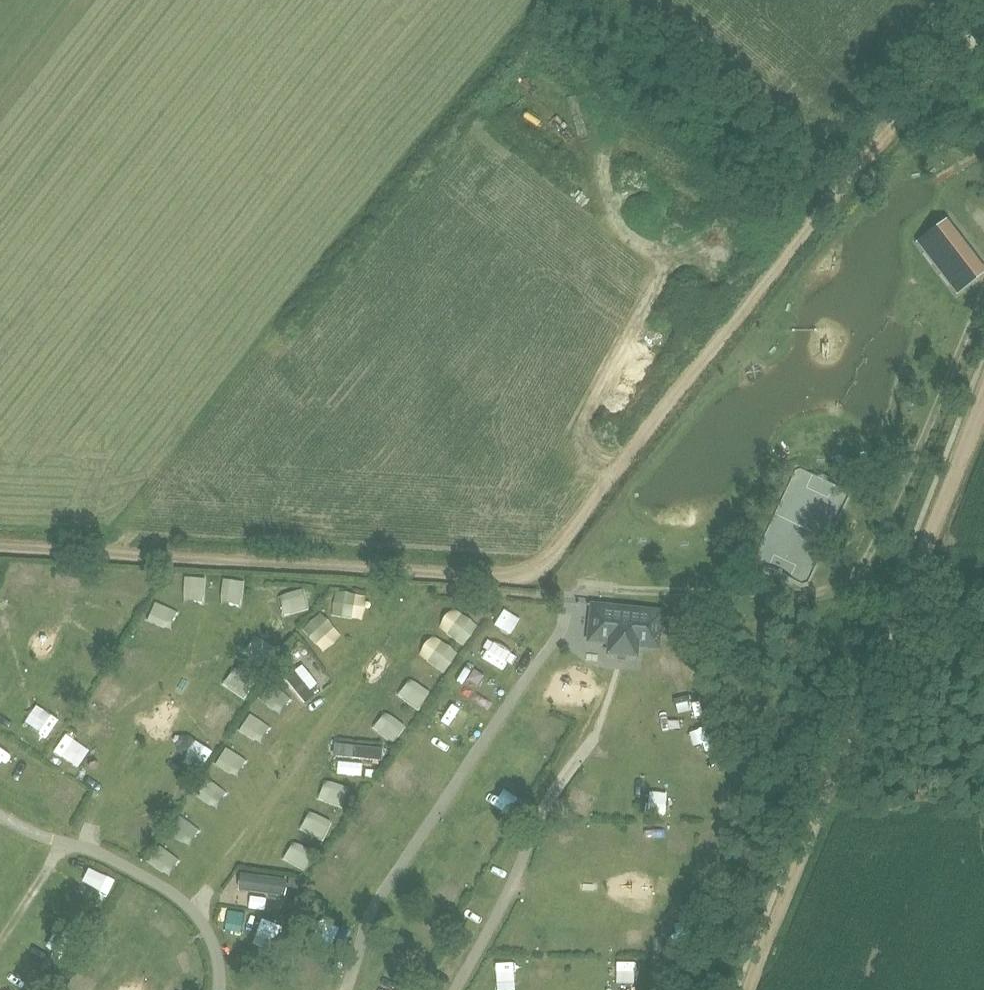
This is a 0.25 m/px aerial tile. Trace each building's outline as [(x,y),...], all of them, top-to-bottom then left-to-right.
[(954,296),(983,273),(983,268),(947,219),(914,243),(954,296)] [(136,573),(136,595),(144,595),(144,573),(136,573)] [(350,596),(339,601),(354,639),(365,635),(350,596)] [(659,649),(662,611),(591,604),(588,642),(609,644),(608,654),(637,656),(638,647),(659,649)] [(490,631),(474,649),(497,670),(513,652),(490,631)] [(467,662),(452,685),(472,698),(487,676),(467,662)] [(236,684),(251,694),(261,679),(246,669),(236,684)] [(307,704),(317,698),(301,672),(291,678),(307,704)] [(698,683),(679,688),(683,705),(703,700),(698,683)] [(225,701),(213,721),(229,732),(242,712),(225,701)] [(20,733),(45,748),(56,730),(31,715),(20,733)] [(687,730),(689,748),(718,745),(716,727),(687,730)] [(204,761),(218,743),(209,737),(196,755),(204,761)] [(63,766),(73,747),(63,741),(53,761),(63,766)] [(10,750),(0,745),(0,770),(10,750)] [(383,761),(385,750),(361,747),(360,758),(383,761)] [(241,754),(230,758),(239,781),(250,777),(241,754)] [(340,776),(366,775),(366,762),(339,763),(340,776)] [(214,771),(230,812),(243,807),(227,766),(214,771)] [(509,777),(496,797),(516,810),(529,790),(509,777)] [(650,793),(649,817),(665,817),(665,793),(650,793)] [(307,827),(336,837),(342,819),(313,809),(307,827)] [(268,853),(308,857),(309,845),(269,842),(268,853)] [(282,897),(286,880),(244,871),(240,887),(282,897)] [(99,872),(89,891),(108,902),(118,883),(99,872)] [(500,958),(499,969),(521,971),(522,960),(500,958)] [(530,989),(542,989),(548,989),(548,961),(531,961),(530,989)] [(409,985),(390,977),(384,989),(407,989),(409,985)]
